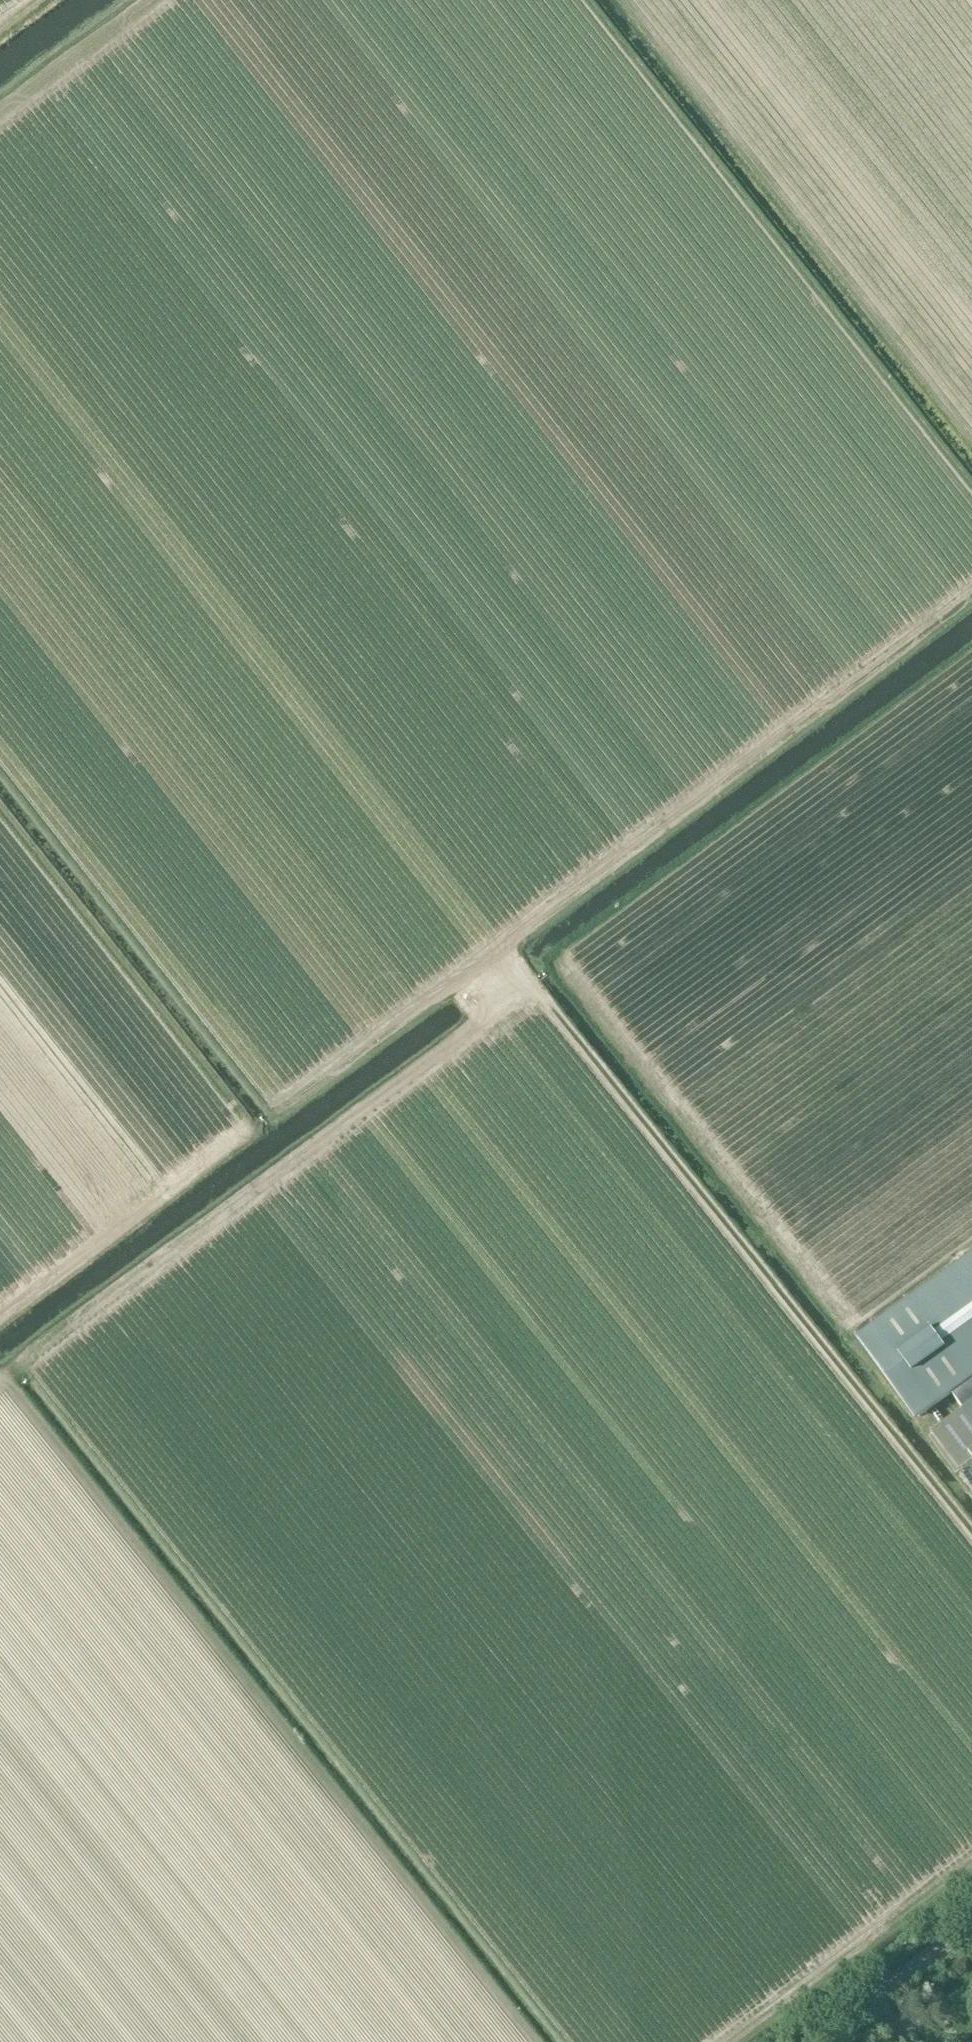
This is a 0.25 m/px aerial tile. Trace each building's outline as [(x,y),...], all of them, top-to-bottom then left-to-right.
[(861,1336),(920,1417),(952,1394),(964,1410),(931,1433),(971,1490),(971,1255),(861,1336)] [(933,1281),(938,1261),(920,1256),(917,1267),(927,1269),(925,1279),(933,1281)]
